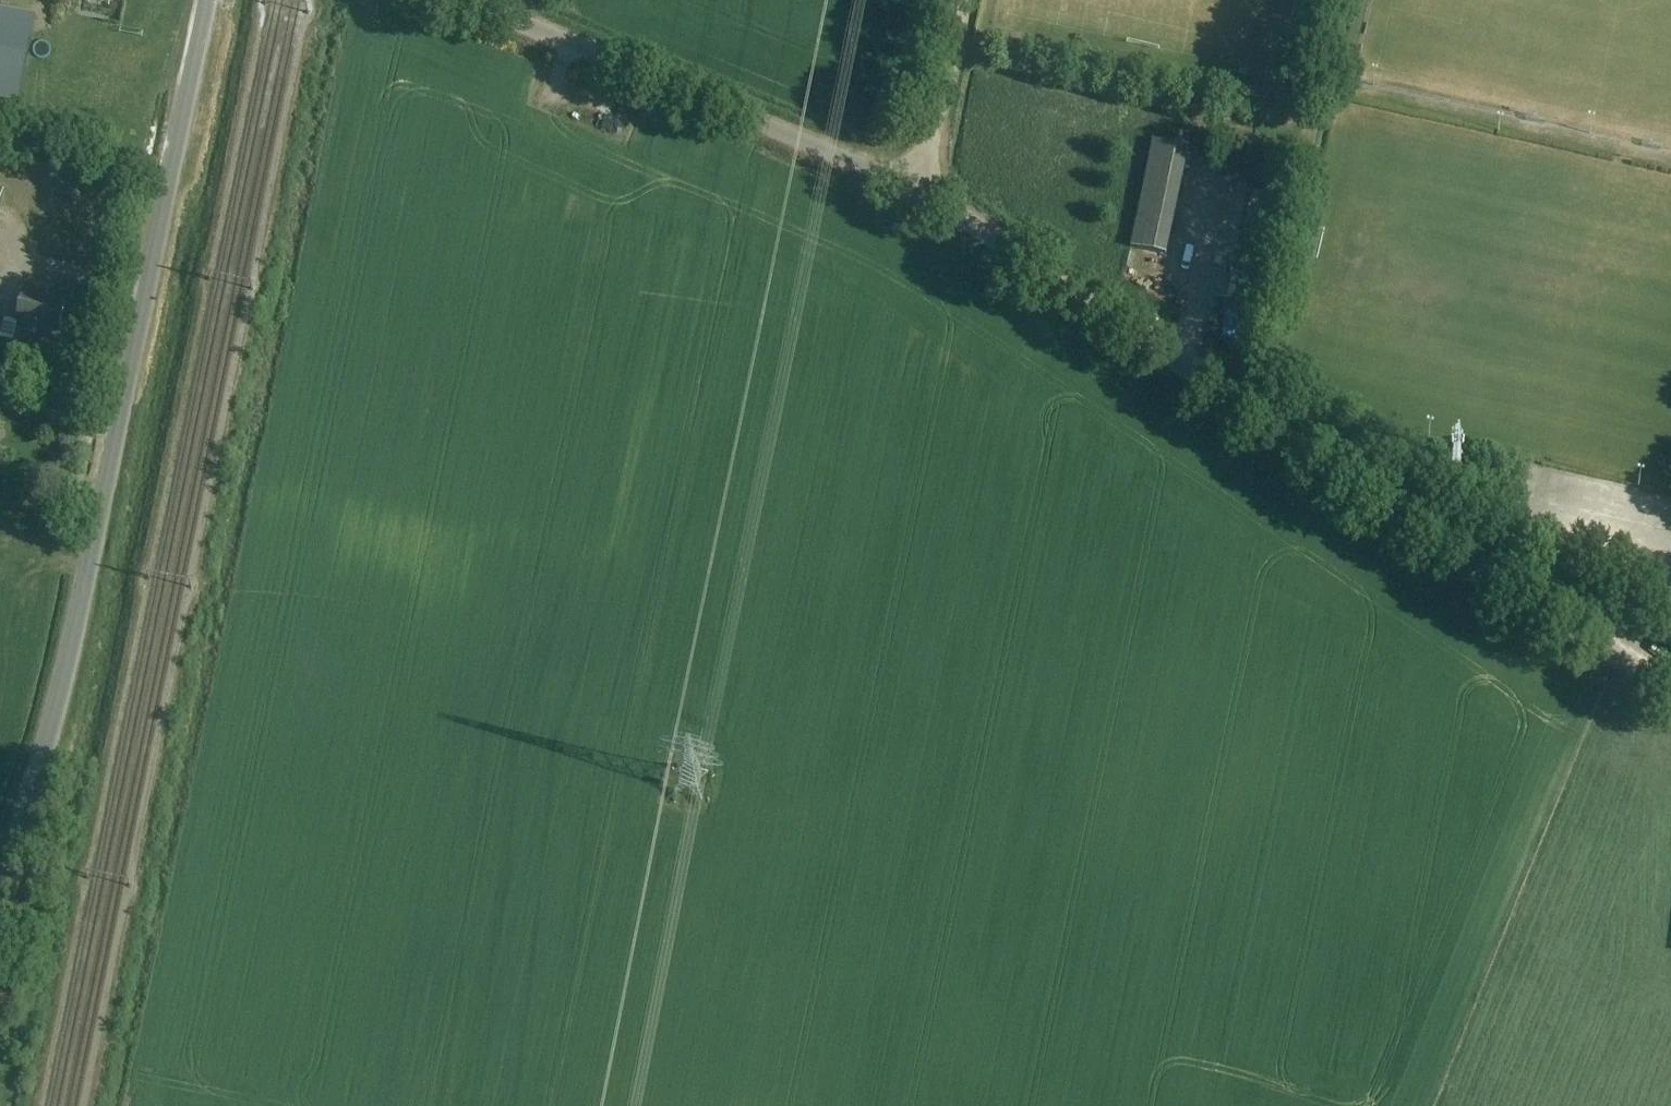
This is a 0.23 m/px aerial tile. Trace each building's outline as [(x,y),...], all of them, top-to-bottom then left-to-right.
[(17,105),(35,18),(0,11),(0,102),(17,105)] [(618,136),(623,121),(569,102),(563,117),(618,136)] [(1181,152),(1145,144),(1121,249),(1157,257),(1181,152)] [(1272,229),(1276,208),(1264,206),(1261,227),(1272,229)] [(58,333),(65,304),(24,293),(17,322),(58,333)] [(15,320),(0,318),(0,335),(11,337),(15,320)]
